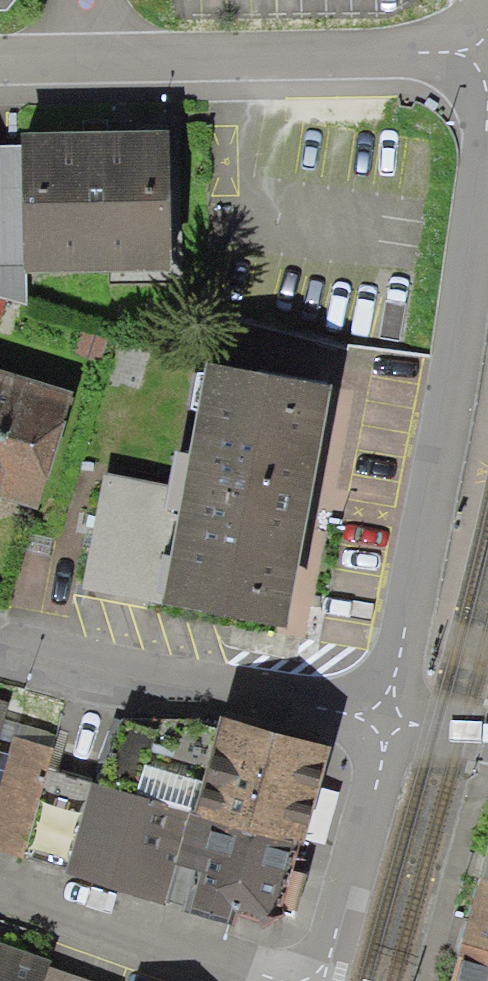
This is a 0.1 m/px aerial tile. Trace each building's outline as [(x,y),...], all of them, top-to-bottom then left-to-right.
[(40,138),(44,267),(183,263),(179,134),(40,138)] [(208,357),(167,591),(289,613),(310,496),(331,379),(208,357)] [(0,367),(0,493),(50,507),(83,390),(0,367)] [(297,921),(348,743),(230,709),(198,813),(175,901),(274,929),(297,921)] [(198,813),(96,787),(73,874),(175,901),(198,813)] [(467,980),(487,980),(487,907),(467,980)] [(58,973),(0,952),(0,980),(55,980),(58,973)]
